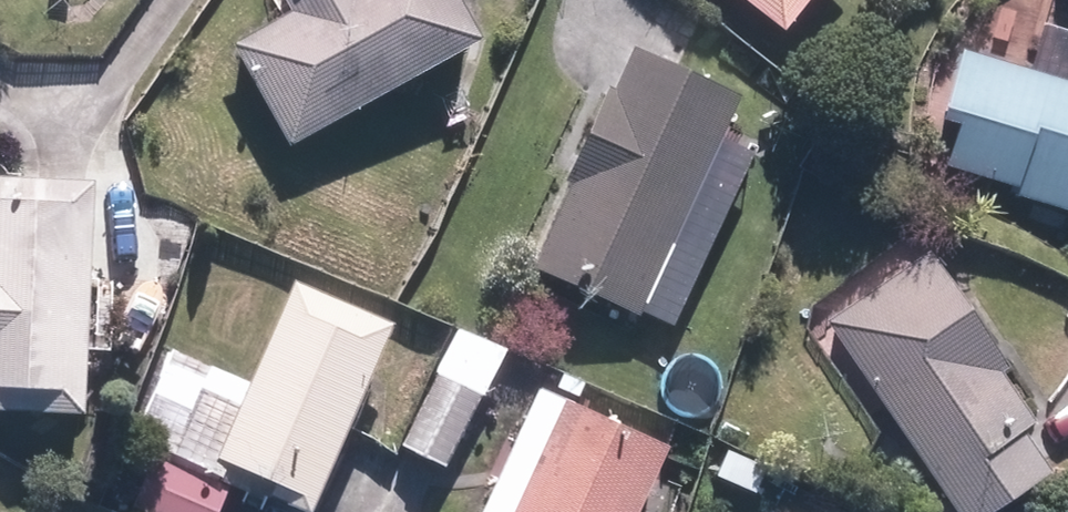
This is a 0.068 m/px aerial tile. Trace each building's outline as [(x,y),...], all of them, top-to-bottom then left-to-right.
[(481,43),(457,0),(283,0),(292,17),(236,48),(293,149),(481,43)] [(784,39),(815,0),(734,0),(784,39)] [(1045,23),(1029,72),(963,51),(941,119),(957,125),(944,165),(1022,190),(1019,201),(1067,217),(1067,30),(1045,23)] [(641,319),(740,98),(634,50),(616,90),(610,87),(566,183),(573,186),(535,271),(641,319)] [(94,183),(0,180),(0,418),(86,420),(94,183)] [(827,326),(954,511),(1002,511),(1053,478),(1024,435),(1035,427),(1002,379),(1010,374),(930,256),(827,326)] [(397,325),(298,283),(219,463),(276,488),(271,499),(300,511),(315,511),(397,325)] [(447,469),(509,351),(461,327),(435,375),(439,377),(403,446),(447,469)] [(670,451),(539,391),(483,511),(642,511),(670,451)] [(141,511),(220,511),(232,485),(158,453),(134,509),(141,511)]
